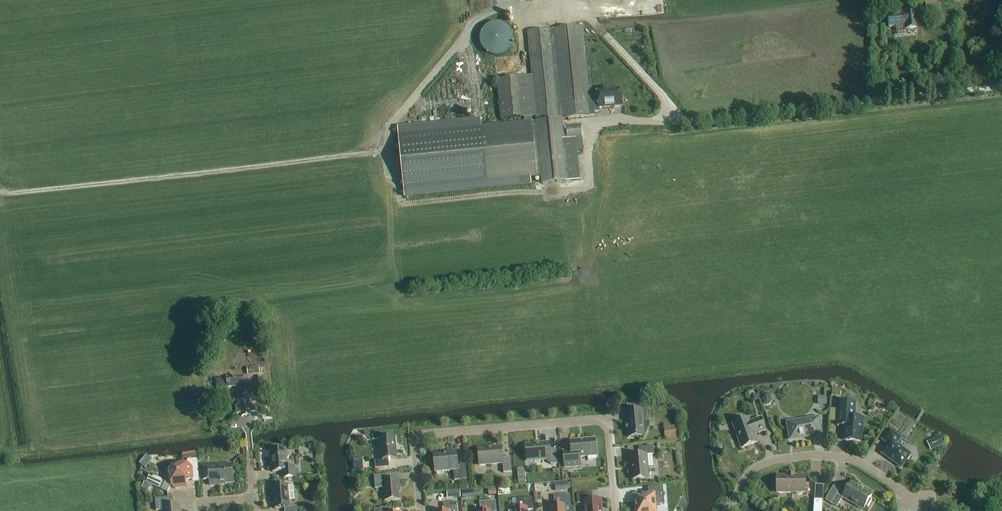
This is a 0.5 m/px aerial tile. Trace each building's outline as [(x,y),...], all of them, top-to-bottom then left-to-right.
[(903,30),(917,29),(915,13),(905,14),(905,10),(898,11),(898,15),(887,16),(889,27),(902,26),(903,30)] [(482,31),(480,36),(480,40),(480,45),(482,50),(485,53),(490,56),(494,57),(499,57),(504,56),(508,53),(511,50),(513,45),(513,40),(513,36),(511,31),(508,28),(504,25),(499,24),(494,24),(490,25),(485,28),(482,31)] [(481,118),(397,126),(404,190),(541,176),(542,184),(568,181),(579,180),(575,138),(568,139),(564,140),(562,120),(595,117),(595,113),(599,113),(599,109),(623,107),(621,89),(597,91),(597,96),(590,97),(583,26),(527,32),(532,77),(497,80),(501,120),(536,117),(536,121),(535,121),(535,122),(532,122),(532,121),(482,126),(481,118)] [(435,93),(435,101),(451,100),(451,93),(435,93)] [(580,126),(567,127),(568,139),(575,138),(582,138),(580,126)] [(211,335),(222,342),(228,333),(217,326),(211,335)] [(260,366),(247,367),(248,375),(260,374),(260,366)] [(229,376),(226,377),(227,387),(236,386),(237,395),(238,405),(236,406),(236,414),(241,413),(241,416),(250,415),(250,412),(255,412),(255,403),(252,404),(251,393),(248,394),(247,385),(243,385),(242,375),(239,376),(229,376)] [(841,397),(841,389),(831,388),(830,397),(841,397)] [(772,401),(769,395),(766,393),(763,395),(761,398),(763,404),(767,406),(770,405),(772,401)] [(817,397),(817,405),(828,405),(828,397),(817,397)] [(844,440),(861,441),(862,418),(854,417),(855,402),(839,401),(838,425),(845,425),(844,440)] [(650,426),(649,421),(648,409),(627,412),(628,424),(626,424),(627,430),(628,430),(628,437),(639,436),(644,438),(650,426)] [(765,430),(761,418),(750,422),(748,418),(733,423),(742,448),(757,442),(754,434),(765,430)] [(798,421),(788,423),(791,439),(799,437),(799,438),(805,437),(805,436),(821,434),(818,418),(806,420),(805,419),(798,420),(798,421)] [(677,427),(664,427),(665,441),(677,440),(677,427)] [(881,453),(901,467),(911,454),(897,444),(901,437),(889,429),(882,439),(888,443),(881,453)] [(659,441),(659,430),(648,431),(649,441),(659,441)] [(374,460),(375,468),(389,467),(388,459),(397,459),(395,436),(378,438),(380,460),(374,460)] [(944,445),(940,436),(929,441),(933,450),(944,445)] [(595,439),(570,441),(571,451),(563,451),(564,468),(580,466),(580,457),(597,456),(595,439)] [(550,459),(551,464),(557,464),(556,449),(550,450),(549,443),(526,445),(527,461),(550,459)] [(640,455),(630,456),(632,479),(649,478),(648,476),(650,474),(650,472),(649,469),(648,468),(646,455),(654,454),(654,446),(639,447),(640,455)] [(501,447),(478,449),(479,465),(503,463),(503,473),(512,472),(510,457),(502,458),(501,447)] [(286,449),(270,451),(272,472),(283,471),(283,478),(295,477),(294,466),(287,467),(286,459),(287,459),(288,458),(289,456),(289,455),(288,453),(287,453),(286,452),(286,449)] [(456,451),(446,452),(446,454),(433,456),(435,472),(453,470),(454,480),(467,479),(466,464),(458,465),(456,451)] [(138,462),(145,467),(149,461),(143,456),(138,462)] [(195,460),(188,461),(188,465),(180,466),(179,466),(176,465),(173,466),(169,470),(169,474),(171,476),(170,477),(171,484),(171,485),(175,488),(186,487),(185,481),(187,480),(193,479),(192,473),(196,473),(195,460)] [(354,470),(363,469),(363,461),(354,461),(354,470)] [(220,482),(233,481),(232,465),(216,466),(216,462),(200,463),(202,479),(209,478),(210,485),(220,484),(220,482)] [(399,487),(399,479),(390,480),(390,474),(374,475),(375,488),(384,487),(385,501),(400,499),(399,487)] [(149,475),(146,482),(160,489),(162,483),(161,480),(149,475)] [(803,492),(805,492),(805,476),(777,476),(777,492),(795,492),(797,494),(799,494),(801,494),(803,492)] [(845,493),(834,486),(826,500),(837,506),(842,497),(863,509),(866,505),(868,507),(872,500),(869,499),(872,495),(864,490),(859,487),(851,482),(845,493)] [(150,492),(153,486),(144,483),(141,489),(150,492)] [(367,491),(367,483),(359,483),(360,492),(367,491)] [(568,483),(556,484),(556,492),(568,491),(568,483)] [(274,486),(274,497),(275,502),(276,508),(284,508),(284,510),(297,510),(296,506),(289,507),(288,500),(295,500),(293,486),(287,486),(287,485),(274,486)] [(815,500),(823,501),(824,486),(816,485),(815,500)] [(663,486),(648,487),(648,493),(637,495),(634,498),(635,510),(656,510),(656,504),(664,503),(663,486)] [(460,490),(447,492),(448,499),(461,498),(460,490)] [(601,499),(593,500),(592,493),(577,494),(578,503),(584,503),(584,509),(585,509),(585,510),(602,510),(601,499)] [(550,506),(551,510),(565,510),(564,507),(571,507),(570,494),(554,496),(555,505),(550,506)] [(179,504),(173,505),(172,497),(155,499),(156,510),(164,510),(180,510),(179,504)] [(513,509),(513,510),(527,510),(533,510),(532,498),(516,499),(517,508),(513,509)] [(495,501),(480,502),(480,510),(496,510),(495,501)] [(498,510),(512,510),(512,501),(497,502),(498,510)] [(443,503),(444,510),(457,510),(456,502),(443,503)]
